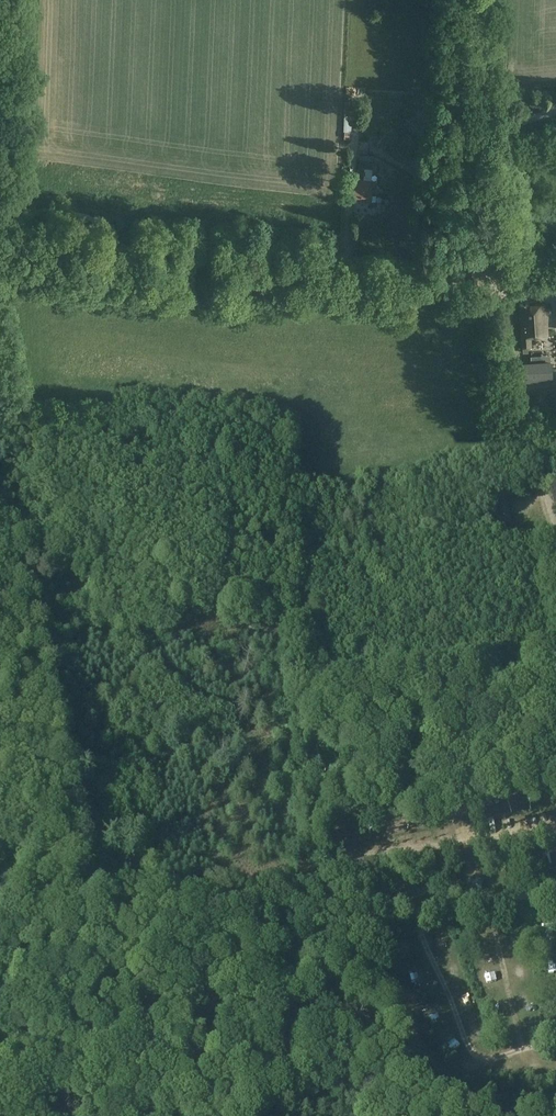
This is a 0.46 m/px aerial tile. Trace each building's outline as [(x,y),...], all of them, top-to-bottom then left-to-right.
[(359,159),(358,169),(366,170),(372,171),(373,160),(372,160),(359,159)] [(357,177),(356,185),(370,187),(371,179),(357,177)] [(370,187),(356,185),(354,185),(353,199),(371,201),(372,187),(370,187)] [(545,303),(520,304),(522,347),(523,347),(529,347),(532,347),(531,335),(548,334),(547,314),(551,314),(551,305),(545,305),(545,303)] [(550,361),(530,362),(522,362),(523,382),(551,380),(550,361)] [(493,499),(497,527),(511,525),(510,516),(506,516),(504,498),(493,499)] [(545,857),(549,873),(555,871),(555,854),(545,857)]
